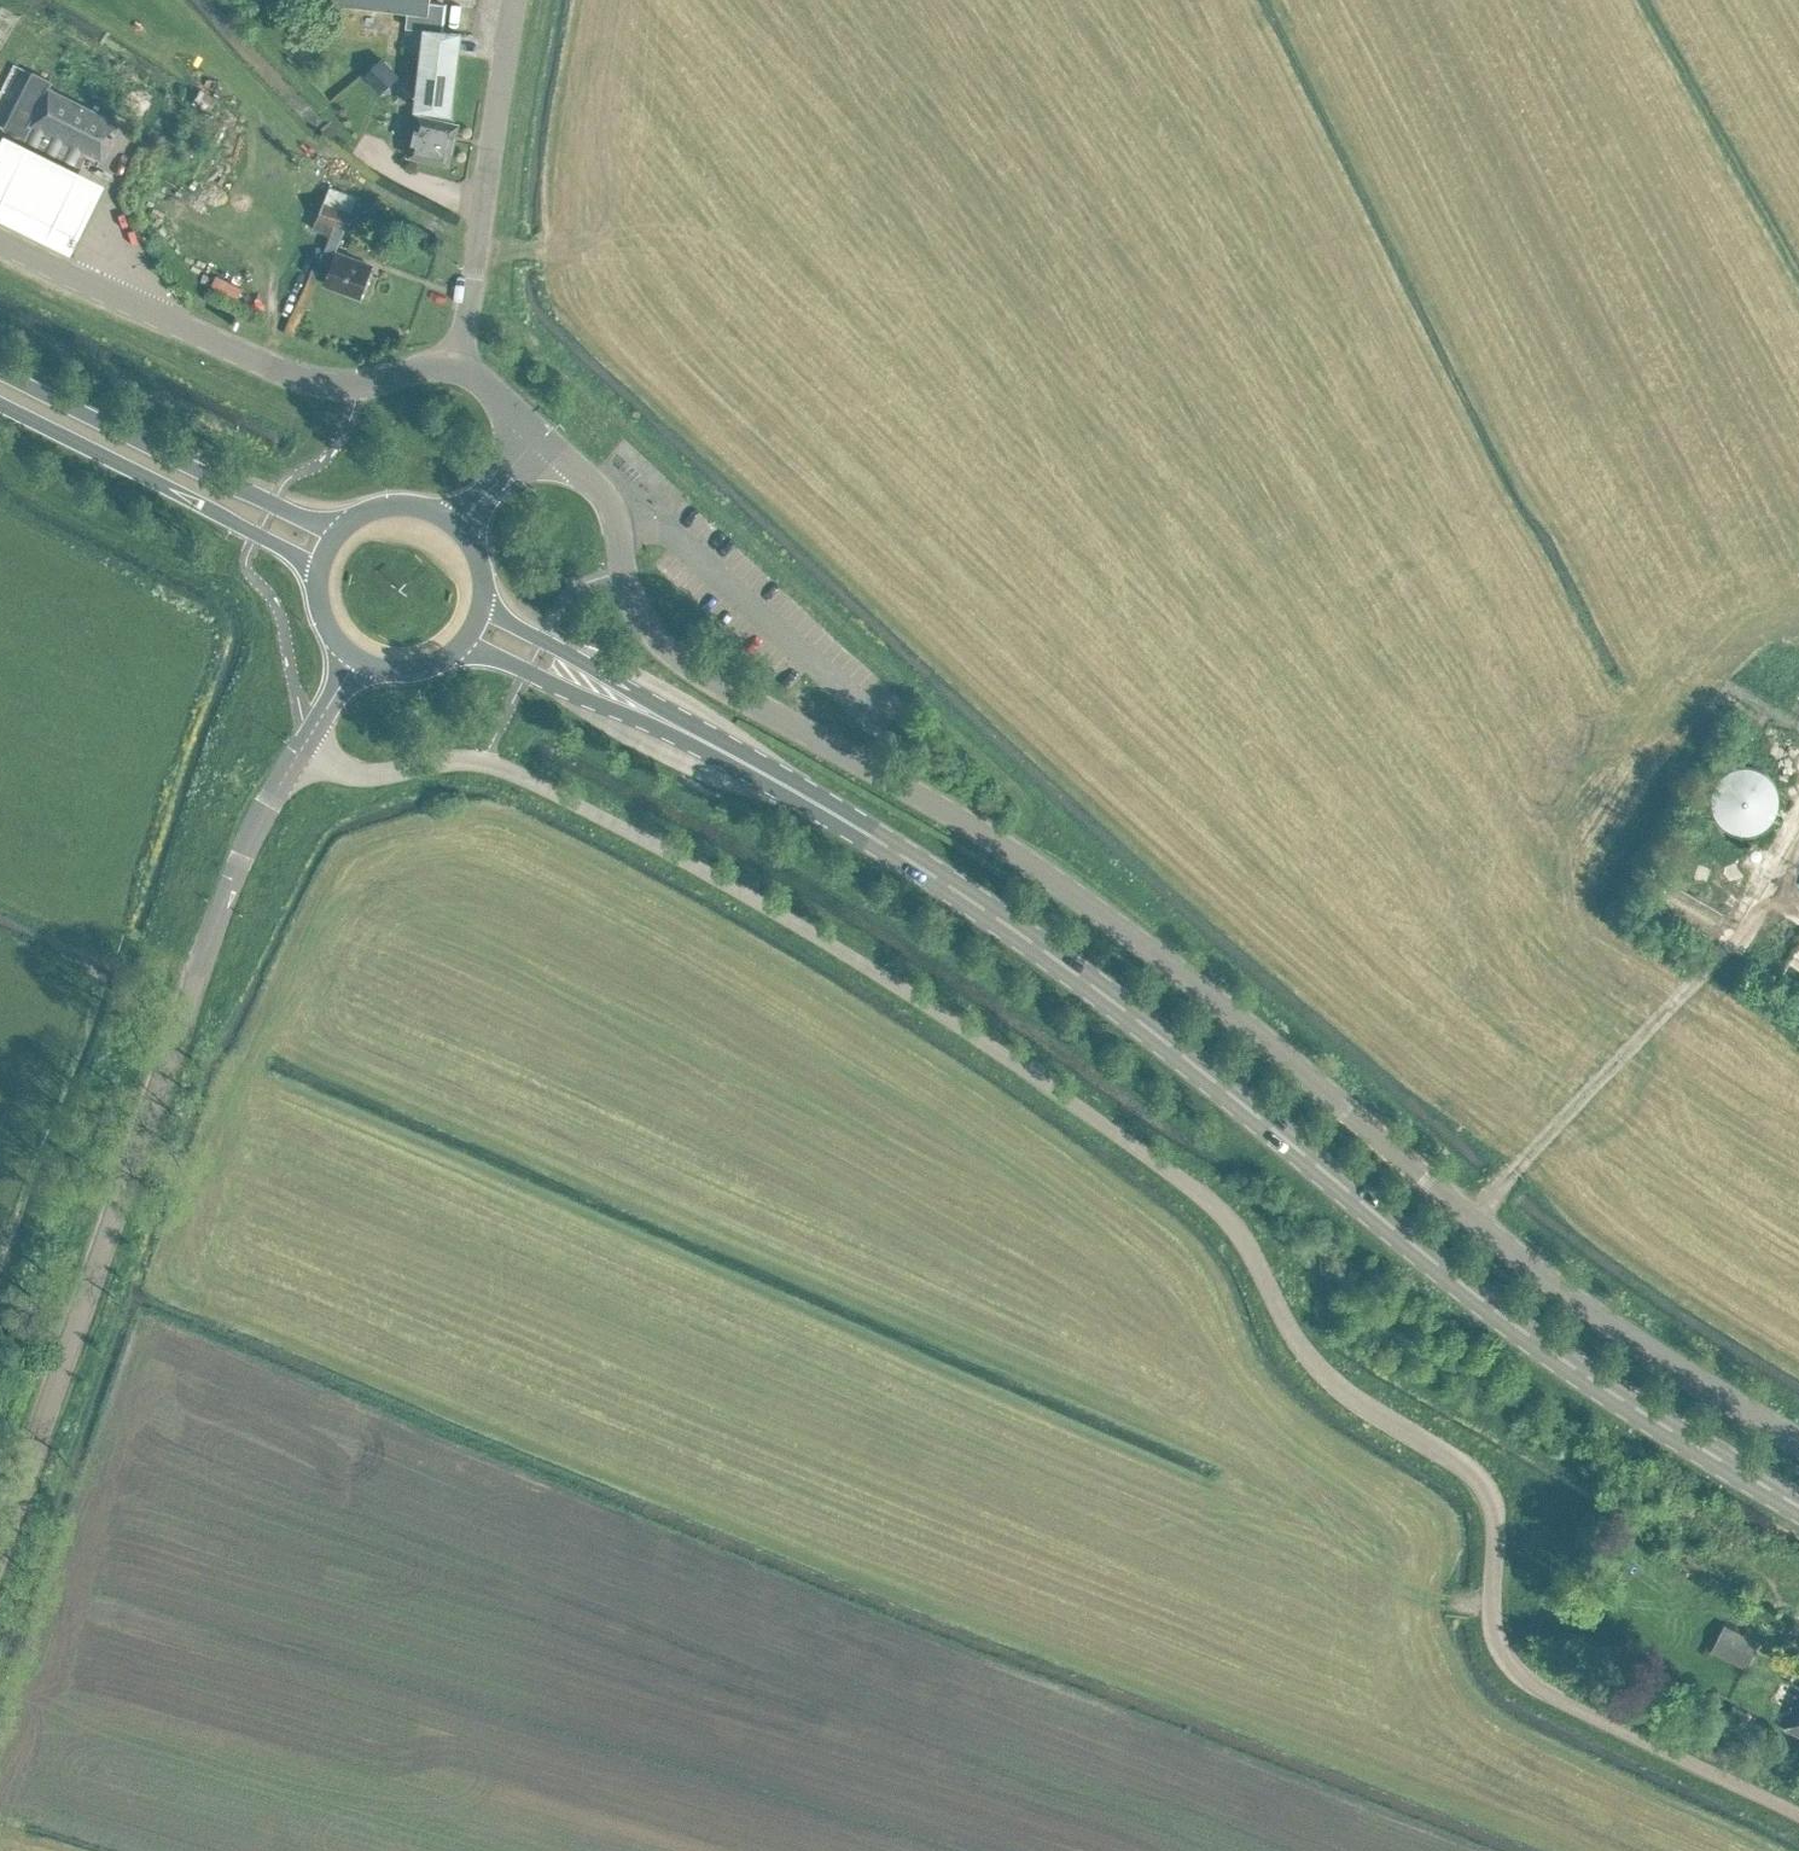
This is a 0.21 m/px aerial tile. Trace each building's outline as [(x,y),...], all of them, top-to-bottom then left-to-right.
[(450,110),(460,31),(437,28),(439,3),(430,2),(430,0),(331,0),(331,1),(408,9),(403,49),(422,51),(419,77),(416,106),(437,108),(450,110)] [(381,88),(397,73),(381,56),(365,72),(381,88)] [(115,101),(95,142),(131,161),(169,91),(127,69),(110,98),(115,101)] [(449,121),(450,110),(437,108),(436,117),(418,113),(409,152),(448,161),(457,122),(449,121)] [(1,134),(0,135),(0,218),(68,253),(102,184),(1,134)] [(361,294),(372,264),(335,250),(351,209),(324,198),(315,221),(332,227),(317,268),(327,272),(324,280),(361,294)] [(1759,741),(1798,767),(1798,732),(1775,716),(1759,741)] [(1744,834),(1748,833),(1752,833),(1757,831),(1761,830),(1765,827),(1769,824),(1772,820),(1775,816),(1777,812),(1779,807),(1780,802),(1780,797),(1780,793),(1779,788),(1778,784),(1776,781),(1774,777),(1772,774),(1769,771),(1765,768),(1761,766),(1757,764),(1752,762),(1747,762),(1742,762),(1737,762),(1732,764),(1727,766),(1723,768),(1720,771),(1717,774),(1714,777),(1712,781),(1711,784),(1709,788),(1709,793),(1708,797),(1708,802),(1709,807),(1711,812),(1713,816),(1716,821),(1720,824),(1724,827),(1728,830),(1732,831),(1736,833),(1740,833),(1744,834)] [(1759,1640),(1724,1622),(1710,1649),(1745,1667),(1759,1640)] [(1784,1725),(1798,1733),(1798,1694),(1784,1725)]
